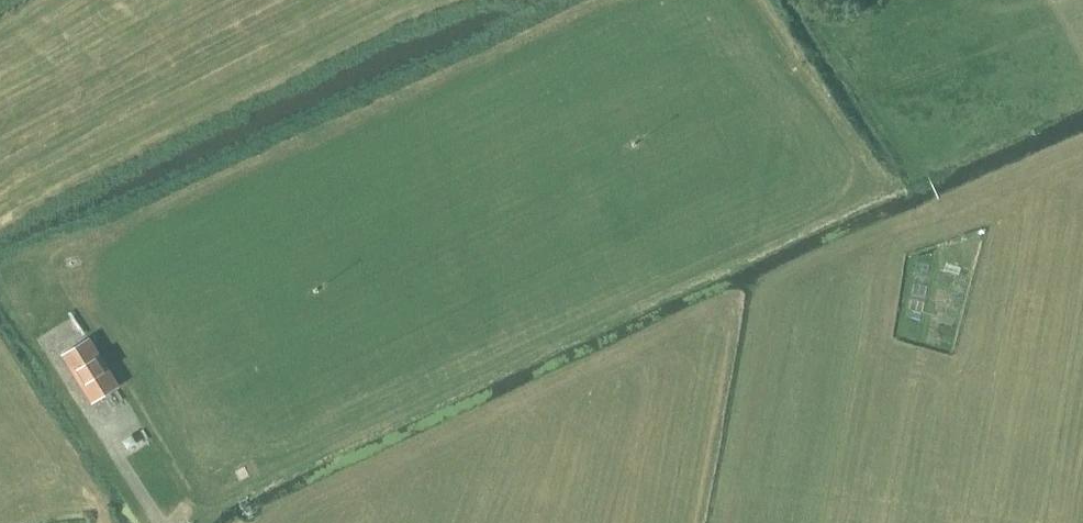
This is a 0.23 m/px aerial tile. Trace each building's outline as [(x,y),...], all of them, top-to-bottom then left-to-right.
[(99,337),(66,357),(95,405),(128,384),(99,337)] [(136,438),(126,444),(130,453),(141,447),(136,438)]
